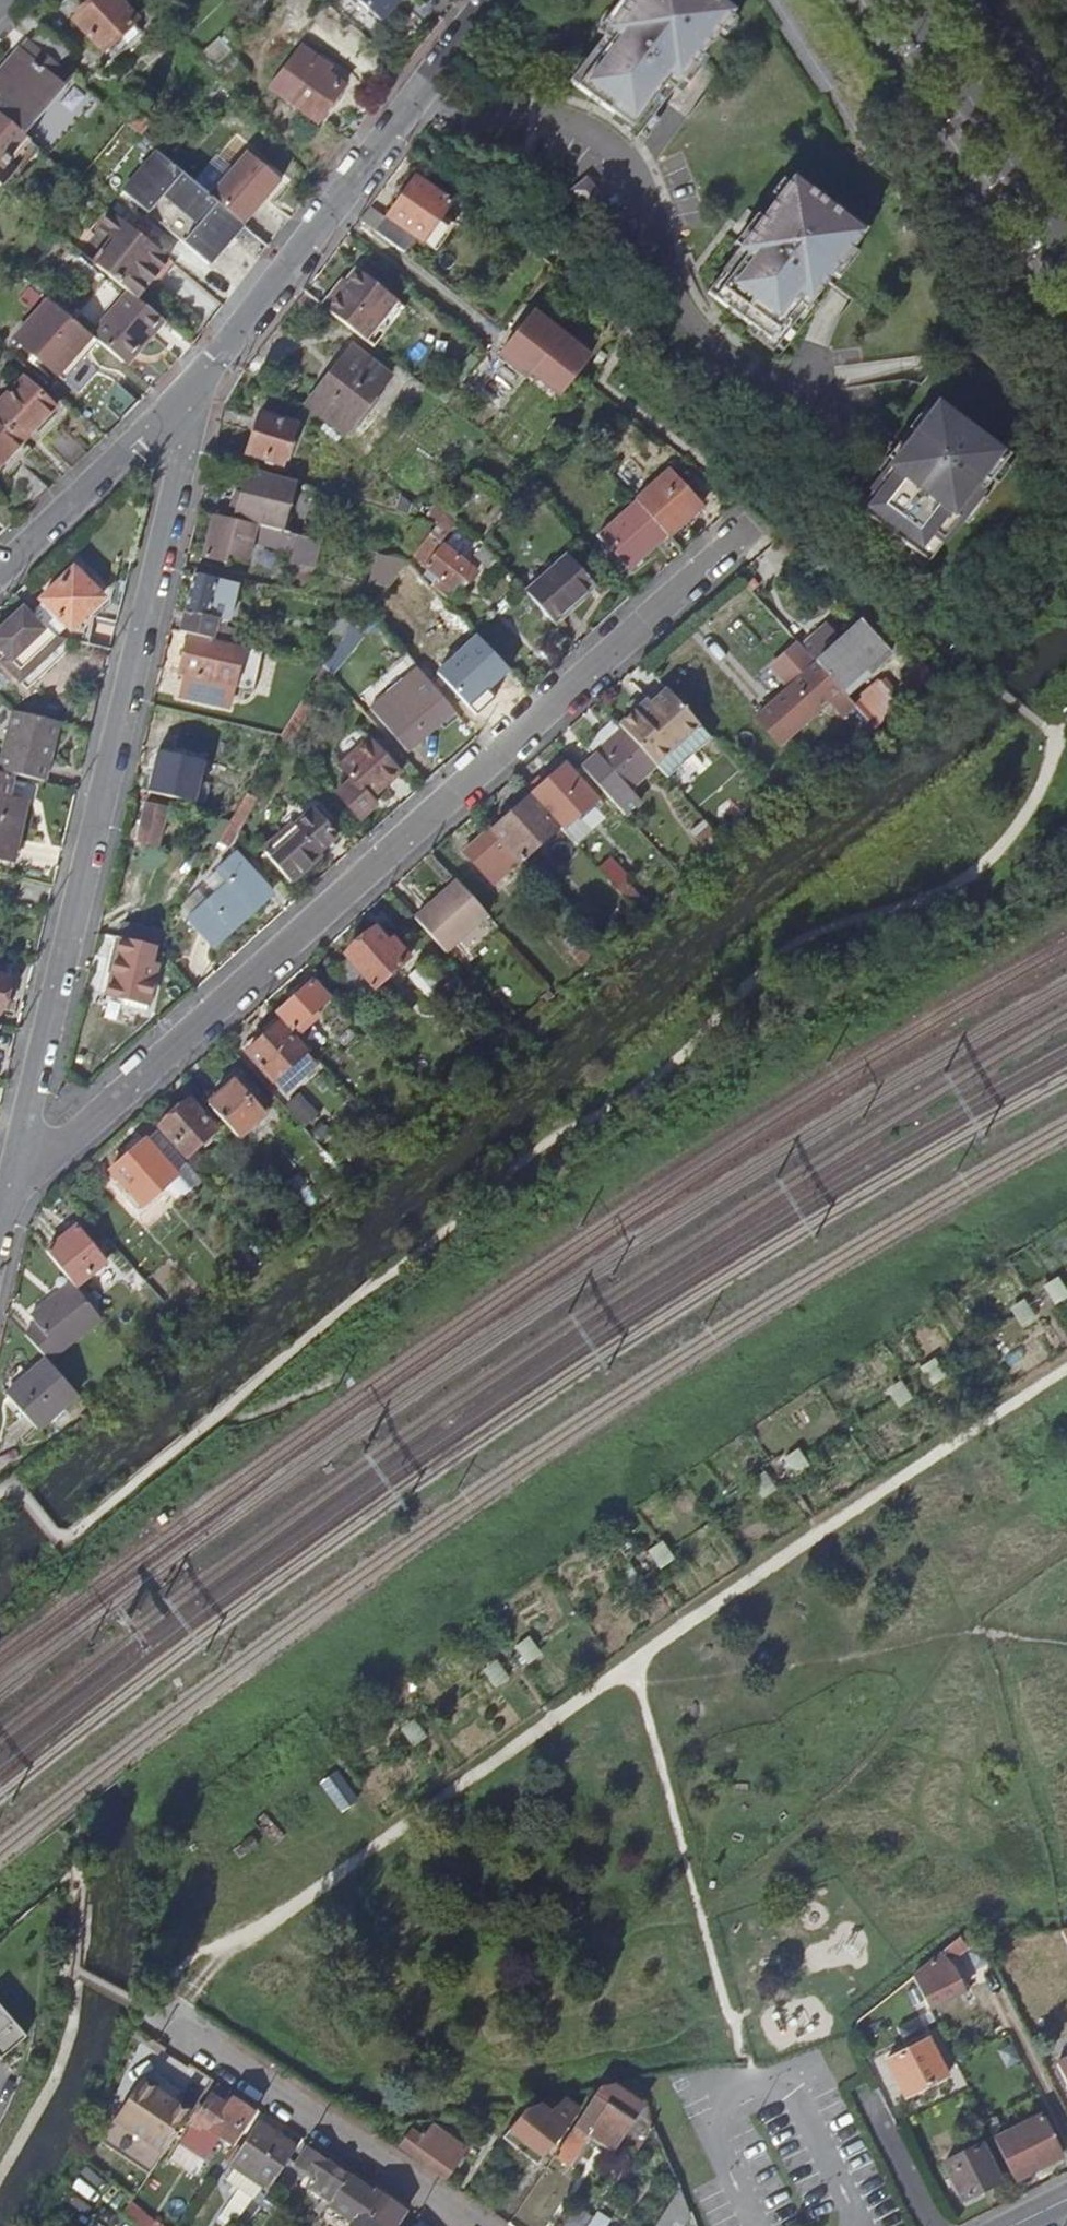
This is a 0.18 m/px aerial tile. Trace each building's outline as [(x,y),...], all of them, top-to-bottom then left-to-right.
[(103,49),(107,45),(116,56),(143,30),(133,21),(142,14),(129,0),(82,0),(71,16),(103,49)] [(380,22),(399,1),(398,0),(356,0),(380,22)] [(570,82),(639,135),(731,14),(713,0),(633,0),(570,82)] [(44,25),(32,38),(58,59),(63,54),(69,47),(44,25)] [(58,59),(32,38),(19,43),(0,65),(0,92),(5,96),(0,102),(0,111),(19,128),(25,132),(35,120),(64,86),(74,74),(58,59)] [(332,67),(305,47),(273,89),(318,122),(346,86),(328,72),(332,67)] [(19,128),(0,111),(0,151),(19,128)] [(152,141),(160,131),(140,114),(132,124),(152,141)] [(210,264),(245,223),(158,149),(123,190),(210,264)] [(211,191),(247,223),(285,181),(249,149),(211,191)] [(10,162),(0,154),(0,173),(10,162)] [(454,208),(417,180),(377,230),(405,251),(417,237),(425,243),(454,208)] [(791,180),(706,293),(775,345),(861,233),(791,180)] [(171,257),(121,214),(108,231),(124,244),(104,268),(129,289),(138,296),(171,257)] [(356,269),(324,309),(364,341),(396,300),(356,269)] [(129,289),(91,336),(123,364),(149,333),(152,336),(166,319),(138,296),(129,289)] [(50,301),(16,338),(58,374),(91,336),(50,301)] [(563,390),(592,352),(534,309),(500,354),(529,375),(534,369),(563,390)] [(389,380),(351,350),(307,403),(346,434),(389,380)] [(0,402),(0,421),(22,442),(55,408),(22,378),(0,402)] [(934,405),(854,508),(924,562),(1003,458),(934,405)] [(296,426),(261,415),(248,453),(283,465),(296,426)] [(22,442),(0,422),(0,464),(22,442)] [(237,499),(230,518),(266,527),(283,477),(253,468),(243,499),(237,499)] [(673,468),(636,499),(639,503),(669,536),(705,504),(673,468)] [(408,500),(399,493),(393,511),(404,514),(408,500)] [(629,569),(669,536),(639,503),(599,536),(629,569)] [(441,542),(455,522),(445,514),(438,524),(427,538),(417,552),(413,557),(427,567),(444,545),(441,542)] [(304,565),(311,537),(266,527),(230,518),(217,515),(205,559),(229,564),(231,555),(251,561),(257,541),(271,545),(273,557),(304,565)] [(407,546),(417,552),(427,538),(425,537),(432,525),(422,519),(407,546)] [(452,531),(447,545),(469,553),(474,539),(452,531)] [(478,572),(444,545),(427,567),(423,572),(426,574),(437,583),(440,579),(455,590),(463,580),(469,584),(478,572)] [(372,583),(389,586),(409,561),(378,553),(372,583)] [(571,557),(528,593),(556,624),(599,587),(571,557)] [(43,623),(56,636),(65,638),(77,641),(89,644),(98,615),(87,612),(92,608),(85,601),(95,591),(72,568),(41,598),(44,601),(31,613),(43,623)] [(217,640),(222,619),(230,583),(197,576),(183,632),(190,634),(191,634),(217,640)] [(437,583),(434,586),(449,598),(455,590),(440,579),(437,583)] [(273,600),(276,587),(256,582),(253,595),(273,600)] [(23,609),(0,630),(0,650),(7,657),(1,662),(20,682),(27,690),(77,641),(65,638),(56,636),(43,623),(39,626),(23,609)] [(231,621),(222,619),(217,640),(238,645),(240,634),(230,631),(231,621)] [(819,623),(797,641),(812,659),(835,684),(836,685),(838,688),(847,676),(876,638),(860,620),(841,636),(832,626),(819,623)] [(191,634),(190,634),(180,673),(186,675),(181,697),(229,709),(234,686),(235,687),(255,691),(264,651),(238,645),(217,640),(191,634)] [(888,652),(876,638),(847,676),(862,664),(867,670),(888,652)] [(836,685),(835,684),(812,659),(751,713),(775,741),(825,697),(838,713),(851,702),(850,701),(838,688),(836,685)] [(429,739),(459,714),(453,707),(423,672),(393,697),(429,739)] [(878,678),(850,701),(851,702),(862,715),(870,725),(872,727),(902,704),(878,678)] [(637,711),(621,725),(628,733),(660,767),(669,778),(714,739),(675,696),(669,690),(652,705),(658,711),(647,721),(637,711)] [(484,719),(465,697),(453,707),(459,714),(473,730),(484,719)] [(0,768),(0,769),(47,781),(60,721),(14,709),(13,709),(0,768)] [(843,745),(870,725),(862,715),(836,735),(843,745)] [(600,756),(584,768),(617,804),(660,767),(628,733),(625,734),(614,723),(603,732),(594,749),(600,756)] [(372,738),(340,766),(353,780),(337,794),(361,820),(378,804),(373,799),(403,773),(372,738)] [(204,764),(160,752),(150,792),(194,803),(204,764)] [(541,777),(527,789),(577,845),(590,833),(586,829),(589,826),(580,816),(593,804),(598,811),(604,806),(568,765),(547,784),(541,777)] [(11,861),(23,806),(4,801),(12,776),(0,773),(0,859),(11,861)] [(251,791),(235,819),(240,825),(252,815),(269,827),(280,815),(251,791)] [(498,821),(495,828),(524,860),(525,861),(559,830),(531,798),(511,817),(503,816),(498,821)] [(169,810),(149,805),(140,841),(160,846),(169,810)] [(495,828),(494,828),(467,853),(495,885),(524,860),(495,828)] [(302,832),(290,842),(285,837),(266,853),(292,881),(323,856),(302,832)] [(236,856),(217,873),(229,885),(189,921),(215,948),(273,894),(236,856)] [(613,856),(599,869),(636,909),(645,901),(626,879),(630,875),(613,856)] [(449,954),(492,917),(461,882),(418,920),(449,954)] [(124,924),(121,937),(158,946),(166,933),(124,924)] [(351,960),(335,974),(359,1001),(375,988),(378,990),(413,959),(396,940),(390,944),(376,930),(347,955),(351,960)] [(153,962),(158,946),(121,937),(119,936),(105,992),(149,1003),(160,965),(153,962)] [(0,972),(0,1014),(1,1014),(3,1007),(9,1008),(10,1001),(5,999),(10,974),(0,972)] [(317,984),(279,1016),(299,1039),(305,1035),(300,1029),(324,1009),(333,1001),(317,984)] [(328,1014),(324,1009),(300,1029),(305,1035),(328,1014)] [(308,1054),(281,1025),(249,1053),(275,1082),(308,1054)] [(308,1041),(316,1050),(330,1038),(322,1028),(308,1041)] [(236,1083),(211,1105),(241,1138),(265,1115),(236,1083)] [(191,1103),(161,1128),(188,1158),(218,1133),(191,1103)] [(173,1171),(186,1161),(162,1134),(149,1145),(173,1171)] [(178,1178),(173,1171),(149,1145),(145,1142),(110,1172),(142,1209),(178,1178)] [(107,1264),(78,1229),(49,1253),(71,1280),(77,1288),(83,1282),(107,1264)] [(1066,1295),(1066,1292),(1057,1277),(1043,1286),(1054,1304),(1066,1295)] [(50,1361),(102,1318),(95,1310),(77,1288),(71,1280),(30,1313),(37,1322),(24,1332),(46,1356),(50,1361)] [(83,1282),(77,1288),(95,1310),(101,1304),(83,1282)] [(1020,1326),(1034,1317),(1023,1300),(1009,1309),(1020,1326)] [(38,1426),(79,1393),(50,1361),(46,1356),(6,1390),(38,1426)] [(931,1385),(945,1375),(934,1358),(920,1368),(931,1385)] [(897,1407),(911,1398),(900,1381),(886,1390),(897,1407)] [(795,1475),(809,1466),(797,1449),(784,1459),(795,1475)] [(762,1499),(776,1489),(764,1473),(750,1483),(762,1499)] [(660,1567),(673,1557),(661,1541),(648,1551),(660,1567)] [(627,1591),(640,1581),(628,1565),(615,1574),(627,1591)] [(527,1663),(541,1653),(529,1636),(515,1646),(527,1663)] [(494,1687),(507,1677),(495,1660),(482,1670),(494,1687)] [(414,1744),(428,1734),(416,1718),(402,1728),(414,1744)] [(342,1813),(356,1802),(335,1774),(321,1785),(342,1813)] [(259,1847),(252,1838),(234,1851),(240,1860),(259,1847)] [(964,1935),(939,1955),(947,1963),(971,1943),(964,1935)] [(939,1955),(913,1976),(930,2009),(963,1992),(951,1968),(947,1963),(939,1955)] [(12,2038),(19,2046),(45,2024),(12,1986),(0,1997),(0,2049),(12,2038)] [(907,2096),(947,2075),(929,2040),(888,2061),(907,2096)] [(114,2118),(164,2151),(190,2111),(140,2078),(114,2118)] [(636,2081),(612,2086),(627,2095),(640,2090),(636,2081)] [(612,2086),(600,2088),(555,2155),(553,2157),(568,2166),(609,2106),(631,2120),(641,2105),(627,2095),(612,2086)] [(233,2142),(253,2112),(231,2097),(226,2102),(210,2092),(192,2119),(231,2145),(233,2142)] [(503,2138),(538,2165),(576,2114),(563,2100),(548,2113),(543,2109),(526,2109),(503,2138)] [(638,2152),(655,2126),(647,2106),(624,2141),(638,2152)] [(475,2117),(469,2112),(465,2117),(472,2122),(475,2117)] [(995,2138),(1016,2180),(1061,2157),(1041,2116),(995,2138)] [(268,2188),(296,2147),(257,2122),(230,2163),(235,2166),(263,2185),(268,2188)] [(401,2146),(445,2178),(466,2150),(431,2126),(421,2138),(411,2131),(401,2146)] [(175,2156),(201,2172),(209,2161),(182,2144),(175,2156)] [(963,2200),(1000,2181),(982,2145),(945,2164),(963,2200)] [(330,2204),(349,2176),(306,2148),(293,2169),(314,2183),(309,2190),(330,2204)] [(254,2199),(263,2185),(235,2166),(226,2181),(254,2199)] [(375,2189),(373,2192),(349,2176),(330,2204),(329,2206),(352,2221),(360,2211),(382,2225),(396,2225),(406,2210),(375,2189)] [(655,2225),(680,2225),(691,2209),(681,2186),(655,2225)] [(593,2219),(576,2207),(564,2225),(588,2225),(593,2219)] [(609,2221),(597,2213),(593,2219),(588,2225),(606,2225),(609,2221)]
